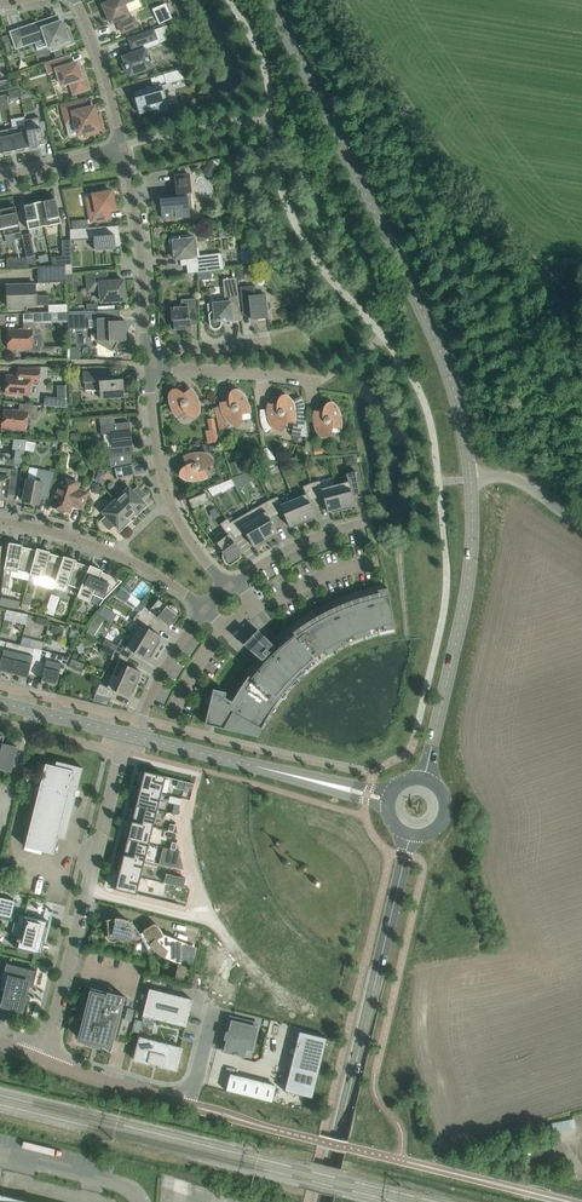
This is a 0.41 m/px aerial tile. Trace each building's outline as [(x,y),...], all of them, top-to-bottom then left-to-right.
[(111,24),(120,20),(122,23),(118,25),(122,33),(137,26),(134,18),(129,20),(128,16),(129,16),(129,15),(125,5),(135,0),(107,0),(108,2),(102,5),(110,24),(111,24)] [(166,4),(153,10),(159,24),(165,21),(166,22),(172,19),(166,4)] [(56,17),(11,33),(17,48),(34,41),(38,51),(51,47),(55,57),(62,55),(60,48),(73,43),(68,29),(64,30),(62,25),(59,26),(58,23),(56,17)] [(124,63),(121,64),(124,72),(127,71),(128,74),(129,76),(134,75),(147,70),(151,68),(151,66),(151,65),(150,63),(153,62),(150,53),(147,55),(145,49),(159,44),(158,43),(167,40),(163,27),(129,39),(132,48),(133,48),(135,53),(127,55),(122,57),(123,60),(124,63)] [(67,58),(46,65),(49,73),(57,71),(62,85),(70,82),(74,93),(89,89),(83,70),(79,71),(77,63),(69,66),(67,58)] [(181,69),(163,74),(166,85),(184,80),(181,69)] [(9,81),(2,82),(4,91),(11,89),(9,81)] [(161,84),(134,92),(135,98),(139,115),(156,110),(157,113),(169,110),(164,90),(163,90),(161,84)] [(84,132),(85,136),(103,131),(99,113),(95,114),(94,107),(88,109),(86,100),(62,106),(66,123),(75,121),(78,134),(84,132)] [(24,120),(25,125),(26,125),(30,148),(29,148),(30,149),(38,148),(38,145),(44,144),(42,132),(40,122),(39,117),(24,120)] [(12,128),(12,129),(12,128),(16,151),(16,152),(25,151),(24,148),(29,148),(30,148),(26,125),(25,125),(12,128)] [(3,154),(2,154),(3,155),(11,154),(11,152),(16,151),(12,128),(12,129),(0,131),(0,138),(3,154)] [(192,209),(189,175),(175,176),(177,197),(160,199),(162,219),(175,218),(175,220),(183,219),(182,217),(189,216),(189,209),(192,209)] [(112,193),(112,191),(108,192),(108,190),(102,191),(103,193),(93,195),(94,203),(87,205),(91,222),(110,218),(109,211),(115,210),(113,199),(115,199),(114,193),(112,193)] [(55,198),(39,202),(44,227),(61,223),(55,198)] [(44,227),(39,202),(23,205),(28,230),(44,227)] [(3,228),(4,236),(14,234),(15,240),(22,238),(21,235),(15,207),(11,207),(11,205),(0,207),(0,216),(0,217),(0,229),(3,228)] [(70,239),(94,238),(94,250),(115,249),(115,247),(120,247),(122,258),(118,226),(70,230),(70,239)] [(21,235),(22,238),(26,258),(35,256),(30,234),(21,235)] [(187,266),(188,274),(224,269),(222,253),(199,256),(198,247),(195,248),(194,238),(189,235),(172,237),(171,237),(170,238),(169,239),(169,240),(169,241),(170,251),(174,250),(175,260),(180,259),(181,266),(187,266)] [(65,265),(71,265),(72,265),(70,240),(61,241),(62,256),(51,257),(53,266),(65,265)] [(28,267),(26,258),(7,259),(7,268),(28,267)] [(65,265),(53,266),(37,267),(38,283),(66,282),(65,274),(65,265)] [(125,300),(124,281),(108,282),(107,272),(86,273),(87,292),(100,291),(101,302),(125,300)] [(241,321),(237,281),(236,278),(223,280),(225,302),(210,304),(211,312),(208,315),(209,324),(210,326),(210,327),(211,328),(212,328),(213,329),(214,329),(215,330),(216,329),(218,329),(219,328),(220,327),(221,326),(221,325),(221,324),(222,324),(222,323),(221,320),(226,320),(226,322),(241,321)] [(8,307),(11,307),(11,309),(10,309),(10,310),(24,310),(24,309),(23,309),(23,306),(49,306),(48,295),(39,296),(35,292),(35,284),(7,285),(8,307)] [(250,311),(251,320),(268,318),(267,310),(269,309),(270,307),(270,305),(268,303),(266,302),(266,301),(265,295),(256,296),(255,285),(240,287),(242,312),(250,311)] [(190,314),(197,313),(196,299),(181,300),(181,307),(170,308),(171,321),(169,322),(172,330),(174,330),(174,331),(191,329),(190,319),(189,320),(189,317),(188,317),(190,315),(190,314)] [(73,329),(96,328),(97,341),(113,350),(118,342),(126,341),(125,321),(120,321),(119,310),(96,311),(67,312),(68,333),(73,333),(73,329)] [(7,348),(32,349),(32,336),(41,336),(42,323),(51,324),(51,313),(23,314),(23,330),(8,330),(7,348)] [(79,349),(67,349),(67,359),(79,359),(79,349)] [(40,370),(22,368),(16,368),(16,376),(6,375),(5,394),(29,395),(30,382),(39,383),(40,370)] [(111,370),(105,371),(83,372),(83,383),(85,383),(85,390),(100,391),(100,399),(124,397),(124,393),(127,393),(126,386),(124,386),(123,379),(112,380),(111,370)] [(177,417),(184,411),(186,413),(188,414),(189,416),(191,417),(192,417),(194,417),(195,417),(196,416),(197,416),(198,415),(198,414),(199,413),(199,410),(199,408),(199,407),(199,406),(198,404),(198,402),(198,401),(197,399),(196,397),(196,396),(194,394),(193,393),(192,392),(192,393),(194,394),(194,396),(195,397),(187,401),(187,400),(186,398),(184,397),(183,395),(182,393),(181,393),(179,391),(178,390),(176,390),(174,390),(173,390),(172,391),(171,392),(170,393),(170,394),(170,396),(170,398),(170,399),(170,401),(170,402),(170,404),(171,406),(171,408),(172,409),(173,410),(173,412),(175,414),(176,416),(177,417)] [(222,406),(221,406),(221,408),(221,410),(222,411),(223,413),(220,414),(220,412),(219,411),(218,408),(218,407),(215,408),(215,407),(214,408),(218,430),(223,429),(230,424),(232,425),(233,426),(234,426),(235,426),(236,426),(237,426),(238,425),(239,424),(240,424),(240,423),(240,422),(241,422),(241,421),(241,420),(241,419),(241,417),(241,415),(240,413),(250,412),(250,411),(249,409),(249,408),(249,406),(248,404),(247,402),(246,400),(245,399),(244,397),(243,396),(242,395),(241,393),(239,392),(238,391),(237,391),(236,391),(236,390),(234,391),(233,391),(232,391),(231,392),(231,393),(230,394),(230,396),(229,398),(229,400),(230,402),(230,404),(230,405),(231,407),(231,409),(223,412),(223,411),(222,409),(222,408),(222,406)] [(67,395),(57,395),(57,398),(45,396),(44,406),(67,409),(67,395)] [(268,411),(259,412),(260,415),(261,422),(263,428),(264,430),(266,432),(273,427),(274,428),(275,430),(276,430),(278,430),(279,430),(281,430),(282,429),(283,427),(284,426),(284,424),(285,423),(285,421),(294,422),(292,435),(307,437),(305,421),(305,416),(305,411),(304,406),(302,401),(300,397),(300,398),(292,402),(291,401),(289,399),(288,397),(287,396),(286,396),(284,396),(282,396),(281,397),(280,398),(279,400),(278,401),(278,402),(278,403),(278,405),(277,406),(277,407),(277,408),(277,409),(268,411),(269,408),(268,408),(268,411)] [(38,405),(31,405),(19,403),(18,411),(3,409),(1,428),(26,431),(27,418),(36,419),(38,405)] [(315,415),(314,415),(314,416),(314,418),(314,419),(314,420),(314,422),(314,423),(314,425),(315,426),(315,428),(316,430),(317,431),(318,432),(319,434),(320,435),(321,436),(323,438),(324,438),(326,438),(326,437),(327,437),(328,436),(329,435),(329,434),(330,433),(331,432),(331,430),(331,429),(331,428),(331,427),(340,428),(341,426),(341,425),(341,423),(341,421),(341,419),(340,417),(340,415),(339,414),(339,412),(338,411),(338,410),(337,408),(336,407),(334,405),(334,404),(333,404),(332,403),(331,403),(330,403),(329,403),(328,404),(327,404),(326,405),(326,406),(325,408),(324,409),(324,411),(323,413),(323,415),(323,417),(323,419),(324,421),(315,422),(315,420),(314,418),(314,417),(315,415)] [(207,419),(209,430),(216,428),(214,418),(207,419)] [(105,425),(100,426),(101,435),(101,436),(103,435),(105,448),(108,448),(110,468),(132,463),(131,455),(133,454),(132,447),(129,422),(119,423),(105,425)] [(26,440),(14,439),(13,449),(24,451),(26,440)] [(301,456),(301,458),(303,458),(312,458),(310,443),(305,443),(304,448),(301,456)] [(321,447),(313,448),(314,455),(323,453),(321,447)] [(189,465),(188,466),(186,467),(184,468),(182,470),(181,470),(181,471),(180,472),(180,473),(180,474),(180,475),(181,476),(181,477),(182,477),(182,478),(184,479),(187,480),(189,480),(193,481),(195,481),(198,480),(201,480),(204,479),(206,478),(207,477),(203,469),(205,469),(207,468),(208,467),(209,466),(210,465),(210,464),(211,462),(211,461),(212,460),(212,459),(211,458),(210,457),(208,456),(207,455),(206,454),(204,454),(203,454),(202,453),(200,453),(199,454),(196,454),(193,454),(191,455),(188,455),(187,456),(187,457),(188,456),(190,455),(192,455),(193,455),(195,464),(193,464),(191,464),(189,465)] [(237,461),(230,464),(234,476),(241,473),(237,461)] [(114,468),(117,479),(135,475),(132,464),(114,468)] [(0,468),(0,498),(6,499),(8,483),(16,484),(18,470),(0,468)] [(42,487),(50,489),(54,472),(38,469),(35,481),(27,479),(23,502),(38,505),(42,487)] [(348,482),(335,485),(342,511),(344,510),(352,508),(351,506),(355,505),(353,496),(360,494),(355,471),(346,474),(348,482)] [(250,474),(210,486),(213,495),(253,483),(250,474)] [(57,511),(63,513),(66,511),(69,512),(72,504),(75,505),(74,506),(82,509),(88,493),(77,489),(78,484),(62,478),(53,507),(56,508),(57,511)] [(320,481),(311,483),(316,498),(323,496),(327,512),(331,511),(332,513),(340,511),(342,511),(335,485),(322,489),(320,481)] [(306,494),(293,499),(303,524),(305,523),(313,520),(312,518),(315,516),(309,501),(316,498),(311,483),(302,487),(306,494)] [(129,487),(115,500),(132,517),(134,514),(136,516),(146,506),(129,487)] [(188,500),(192,509),(209,502),(206,493),(188,500)] [(278,497),(269,500),(276,515),(283,512),(289,527),(293,525),(294,528),(301,524),(301,525),(303,524),(293,499),(281,504),(278,497)] [(132,517),(115,500),(102,512),(120,531),(131,521),(129,519),(132,517)] [(269,500),(249,512),(267,542),(268,541),(268,540),(275,536),(274,534),(278,532),(270,518),(276,515),(269,500)] [(249,512),(230,523),(239,536),(245,533),(253,547),(257,545),(258,547),(265,543),(267,542),(249,512)] [(239,536),(230,523),(227,519),(220,524),(228,535),(216,543),(224,553),(223,554),(222,554),(222,555),(222,556),(222,558),(223,560),(224,561),(224,562),(225,563),(227,564),(228,565),(230,566),(234,563),(241,558),(239,556),(243,554),(233,540),(239,536)] [(18,571),(30,574),(31,574),(37,550),(36,550),(22,547),(23,546),(9,543),(4,570),(3,576),(2,588),(8,588),(10,577),(10,576),(11,571),(18,573),(18,571)] [(43,577),(55,581),(56,581),(63,558),(50,554),(50,552),(37,549),(36,550),(37,550),(31,574),(30,574),(28,581),(35,583),(35,582),(36,577),(43,579),(43,577)] [(55,581),(53,588),(66,592),(68,585),(80,590),(90,567),(76,562),(77,561),(64,556),(63,558),(56,581),(55,581)] [(80,590),(77,597),(90,602),(92,595),(93,595),(103,600),(99,605),(99,606),(104,600),(122,582),(122,581),(102,572),(103,571),(90,566),(89,567),(90,567),(80,590)] [(205,724),(211,726),(258,737),(262,728),(265,722),(271,712),(266,709),(270,704),(274,707),(281,698),(277,695),(281,689),(285,693),(292,684),(288,681),(293,676),(297,680),(304,673),(311,667),(317,662),(314,658),(323,652),(326,656),(335,651),(344,646),(341,641),(352,636),(354,641),(363,637),(373,634),(372,629),(383,626),(384,631),(395,629),(388,588),(377,590),(378,594),(375,595),(375,594),(368,595),(363,597),(363,598),(360,599),(360,598),(350,601),(341,604),(342,605),(339,607),(338,606),(332,608),(327,611),(328,612),(325,613),(324,612),(315,617),(307,622),(308,623),(305,625),(304,624),(299,627),(294,631),(295,632),(292,634),(292,633),(284,639),(274,647),(266,639),(258,630),(243,644),(252,652),(265,663),(260,670),(256,667),(251,672),(255,675),(247,686),(243,684),(239,690),(243,692),(236,704),(225,698),(226,692),(213,689),(205,724)] [(33,595),(26,593),(22,610),(29,611),(33,595)] [(0,601),(0,605),(19,609),(20,601),(1,598),(0,601)] [(135,610),(137,612),(138,612),(151,622),(155,616),(168,626),(170,623),(172,624),(177,618),(181,614),(180,613),(180,612),(180,611),(179,610),(178,609),(178,608),(176,607),(175,606),(173,606),(172,605),(170,605),(169,605),(169,606),(168,607),(158,599),(153,606),(144,599),(135,610)] [(103,607),(99,615),(103,617),(108,610),(103,607)] [(7,610),(4,620),(13,621),(15,612),(7,610)] [(140,624),(133,636),(156,649),(157,648),(156,648),(161,641),(159,640),(161,636),(147,628),(151,622),(138,612),(137,612),(133,620),(140,624)] [(121,639),(114,651),(128,658),(132,652),(146,661),(148,657),(150,658),(154,651),(156,649),(133,636),(128,643),(121,639)] [(13,674),(20,645),(18,644),(18,645),(2,641),(0,649),(0,670),(13,674)] [(29,674),(35,675),(39,661),(36,660),(38,650),(23,646),(20,645),(13,674),(28,677),(29,674)] [(39,661),(35,675),(42,677),(41,681),(56,684),(60,670),(63,671),(62,672),(63,673),(73,648),(72,648),(69,657),(64,656),(61,655),(45,651),(42,661),(39,661)] [(118,663),(112,675),(137,686),(138,684),(141,676),(139,675),(140,672),(125,665),(128,658),(114,651),(110,659),(118,663)] [(137,686),(112,675),(107,687),(100,684),(95,694),(109,698),(111,699),(114,691),(129,698),(130,694),(132,695),(136,687),(136,688),(137,686)] [(95,694),(93,701),(107,704),(109,698),(95,694)] [(10,773),(17,747),(3,743),(4,737),(0,736),(0,770),(10,773)] [(46,764),(39,789),(75,798),(76,796),(74,796),(75,790),(77,791),(83,768),(56,762),(55,766),(46,764)] [(141,776),(138,789),(140,789),(161,794),(166,777),(151,773),(151,774),(149,773),(144,772),(144,774),(144,777),(141,776)] [(39,789),(33,812),(69,821),(75,798),(39,789)] [(137,793),(134,805),(136,806),(136,805),(157,811),(161,794),(140,789),(140,790),(140,791),(139,794),(137,793)] [(133,809),(129,822),(132,823),(132,822),(153,827),(157,811),(136,805),(136,806),(136,807),(135,810),(133,809)] [(69,821),(33,812),(25,847),(54,854),(58,838),(65,840),(69,821)] [(128,826),(125,839),(128,839),(149,844),(153,827),(132,822),(132,823),(132,824),(131,827),(128,826)] [(124,843),(121,856),(124,856),(145,861),(149,844),(128,839),(128,840),(127,843),(124,843)] [(120,860),(117,872),(119,873),(120,872),(141,877),(145,861),(124,856),(123,857),(124,857),(123,860),(120,860)] [(116,876),(113,889),(136,895),(141,877),(120,872),(119,873),(119,874),(120,874),(119,877),(116,876)] [(166,873),(164,883),(183,888),(186,878),(166,873)] [(11,919),(15,901),(0,897),(0,899),(0,916),(11,919)] [(16,949),(37,954),(41,955),(44,942),(46,942),(47,937),(50,926),(48,926),(49,922),(20,915),(18,924),(24,926),(20,940),(17,939),(17,941),(20,941),(18,948),(17,947),(16,949)] [(154,924),(145,930),(146,933),(145,933),(144,930),(144,932),(144,933),(145,935),(142,936),(139,932),(137,929),(134,926),(133,925),(131,923),(129,922),(127,921),(125,920),(123,920),(122,919),(122,920),(121,920),(118,920),(117,919),(118,919),(117,919),(114,919),(111,919),(108,919),(106,920),(106,921),(107,921),(108,932),(107,934),(107,936),(109,939),(110,940),(112,941),(115,941),(117,940),(118,939),(137,943),(143,940),(148,950),(147,947),(151,945),(154,949),(157,952),(161,955),(165,957),(169,959),(173,961),(177,963),(181,964),(181,963),(181,962),(180,940),(171,937),(170,940),(160,936),(162,933),(157,925),(154,924)] [(10,974),(6,992),(0,990),(0,1007),(23,1013),(27,997),(24,996),(27,986),(33,987),(37,971),(7,964),(4,972),(10,974)] [(90,988),(79,1031),(82,1032),(80,1038),(79,1039),(91,1042),(99,1044),(99,1045),(111,1053),(125,997),(90,988)] [(192,1000),(149,989),(143,1016),(186,1027),(192,1000)] [(127,1009),(124,1021),(131,1023),(134,1010),(127,1009)] [(224,1040),(222,1050),(234,1053),(234,1054),(238,1055),(244,1056),(246,1048),(252,1049),(246,1047),(249,1033),(255,1034),(257,1024),(233,1018),(229,1032),(226,1031),(224,1040)] [(134,1021),(131,1033),(138,1035),(141,1023),(134,1021)] [(299,1031),(284,1091),(312,1098),(327,1038),(299,1031)] [(176,1071),(182,1048),(140,1038),(134,1060),(150,1064),(150,1062),(161,1065),(161,1067),(176,1071)]
